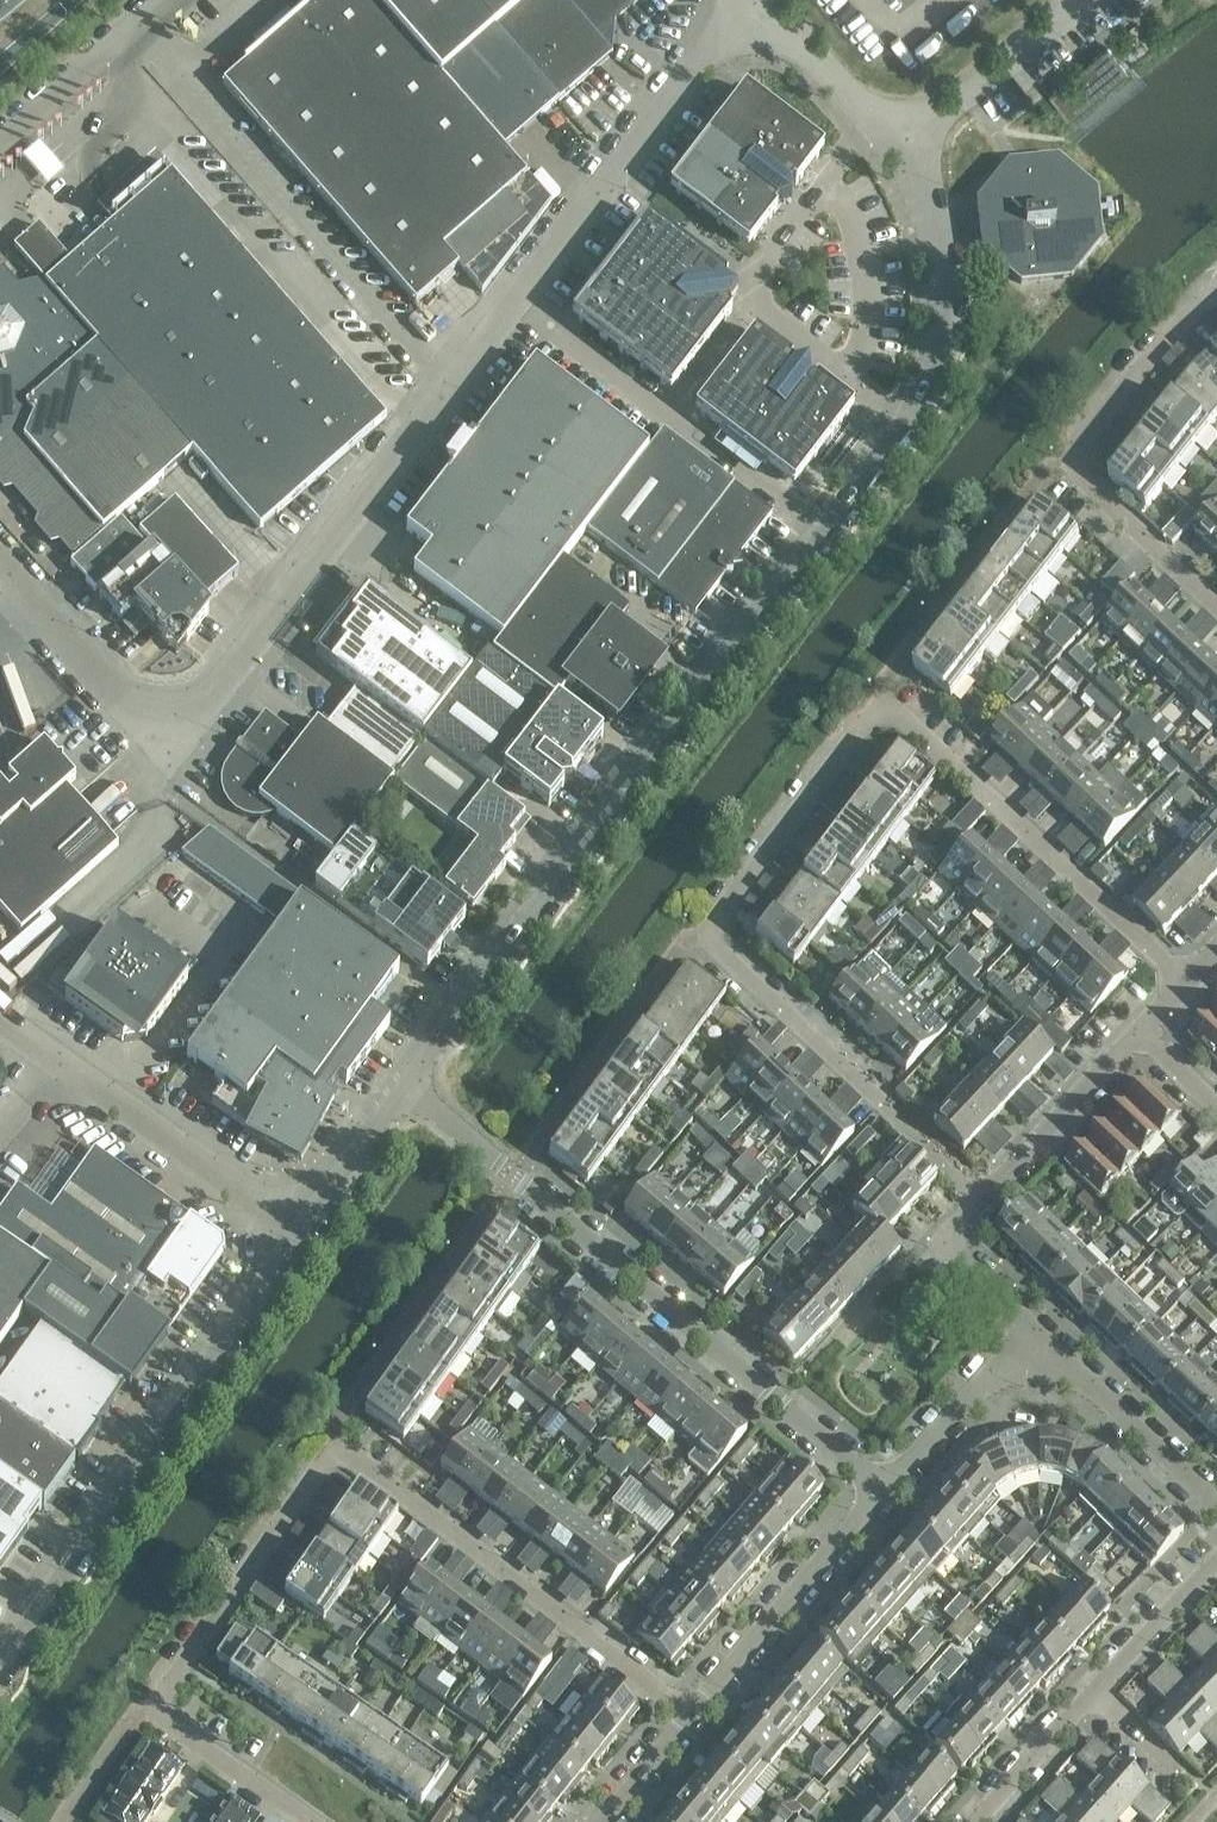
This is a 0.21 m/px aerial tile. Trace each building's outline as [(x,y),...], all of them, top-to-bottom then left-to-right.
[(504,149),(441,77),(374,0),(319,0),(223,83),(416,304),(459,267),(482,293),(551,203),(504,149)] [(441,77),(529,0),(374,0),(441,77)] [(441,77),(504,149),(613,54),(597,37),(639,0),(529,0),(441,77)] [(1051,93),(1061,105),(1069,115),(1126,69),(1108,47),(1051,93)] [(740,95),(696,153),(675,180),(677,192),(741,242),(754,240),(777,210),(775,208),(780,201),(785,200),(789,196),(788,191),(793,184),(796,185),(819,155),(817,143),(753,93),(740,95)] [(982,203),(981,204),(991,207),(998,243),(986,249),(987,250),(998,244),(1002,265),(1001,266),(1016,279),(1022,283),(1054,279),(1061,279),(1071,277),(1103,239),(1101,223),(1098,193),(1097,189),(1058,158),(1025,161),(1026,163),(1014,172),(1011,167),(1010,167),(1013,173),(989,193),(991,206),(982,203)] [(101,347),(193,452),(260,530),(387,420),(172,173),(168,176),(156,162),(115,198),(104,208),(116,221),(56,274),(45,283),(101,347)] [(1120,190),(1098,193),(1101,223),(1124,220),(1120,190)] [(642,223),(577,308),(572,315),(671,391),(732,311),(730,299),(732,296),(731,291),(729,289),(727,277),(655,221),(642,223)] [(101,533),(24,446),(33,424),(25,414),(101,347),(45,283),(43,280),(19,286),(3,268),(0,269),(0,485),(4,490),(13,488),(38,517),(35,525),(51,544),(60,542),(73,557),(101,533)] [(799,364),(783,352),(755,331),(695,409),(794,485),(854,407),(810,373),(809,363),(799,364)] [(1165,360),(1174,368),(1189,351),(1180,343),(1165,360)] [(101,533),(191,454),(193,452),(101,347),(25,414),(33,424),(24,446),(101,533)] [(1214,353),(1201,365),(1197,360),(1188,369),(1216,396),(1216,356),(1214,353)] [(503,640),(649,448),(535,362),(474,442),(471,440),(467,445),(471,448),(455,469),(451,466),(447,471),(450,473),(406,530),(431,549),(414,572),(503,640)] [(1188,369),(1180,378),(1185,382),(1174,396),(1211,425),(1216,417),(1216,396),(1188,369)] [(1211,425),(1174,396),(1166,407),(1161,404),(1154,413),(1195,446),(1211,425)] [(1195,446),(1154,413),(1147,423),(1151,426),(1142,437),(1179,466),(1195,446)] [(587,530),(696,614),(726,574),(738,575),(734,563),(741,554),(772,514),(664,430),(587,530)] [(1179,466),(1142,437),(1134,448),(1130,444),(1122,454),(1164,486),(1179,466)] [(1164,486),(1122,454),(1115,463),(1119,467),(1110,478),(1147,507),(1164,486)] [(1210,490),(1199,502),(1207,509),(1216,498),(1216,496),(1210,490)] [(153,549),(191,591),(203,605),(238,574),(176,502),(140,534),(153,549)] [(1029,512),(1022,521),(1064,553),(1080,533),(1042,503),(1033,515),(1029,512)] [(1189,506),(1163,534),(1173,544),(1200,516),(1189,506)] [(1195,532),(1215,550),(1216,548),(1216,508),(1195,532)] [(71,564),(96,593),(146,548),(121,520),(71,564)] [(1010,545),(1048,574),(1064,553),(1022,521),(1014,531),(1018,534),(1010,545)] [(998,552),(990,562),(1032,594),(1048,574),(1010,545),(1002,556),(998,552)] [(167,642),(168,642),(187,641),(209,612),(203,605),(191,591),(153,549),(99,597),(121,621),(136,607),(167,642)] [(987,575),(979,586),(1016,615),(1018,613),(1028,621),(1041,604),(1031,596),(1032,594),(990,562),(983,572),(987,575)] [(1117,596),(1136,575),(1122,562),(1103,583),(1117,596)] [(493,653),(557,702),(573,682),(617,715),(633,695),(637,698),(642,691),(643,690),(639,686),(647,676),(655,665),(613,634),(629,614),(562,563),(493,653)] [(966,593),(959,603),(1001,635),(1016,615),(979,586),(970,596),(966,593)] [(1155,605),(1136,587),(1135,587),(1103,622),(1122,640),(1155,605)] [(358,686),(342,708),(326,729),(394,781),(426,740),(426,739),(423,736),(472,672),(366,591),(317,655),(358,686)] [(1092,608),(1099,615),(1110,603),(1103,596),(1092,608)] [(1084,600),(1073,612),(1081,620),(1088,627),(1099,615),(1092,608),(1084,600)] [(947,626),(985,655),(1001,635),(959,603),(951,612),(956,616),(947,626)] [(1155,605),(1122,640),(1141,658),(1174,623),(1155,605)] [(1205,642),(1216,629),(1216,620),(1205,609),(1188,627),(1205,642)] [(136,638),(148,627),(136,614),(124,625),(136,638)] [(1062,616),(1045,637),(1056,645),(1064,652),(1082,632),(1062,616)] [(1174,623),(1141,658),(1160,675),(1192,640),(1174,623)] [(935,634),(927,643),(969,676),(985,655),(947,626),(939,637),(935,634)] [(1192,640),(1160,675),(1179,693),(1211,658),(1192,640)] [(924,656),(915,668),(953,697),(969,676),(927,643),(920,653),(924,656)] [(1064,652),(1056,645),(1045,657),(1053,664),(1064,652)] [(1088,659),(1077,649),(1070,656),(1090,675),(1098,666),(1089,658),(1088,659)] [(489,650),(472,672),(423,736),(426,739),(493,790),(506,773),(549,806),(564,787),(572,787),(571,778),(603,736),(557,702),(493,653),(489,650)] [(1179,693),(1198,710),(1216,689),(1216,663),(1211,658),(1179,693)] [(1065,661),(1052,676),(1073,694),(1086,680),(1065,661)] [(1021,683),(1029,690),(1040,678),(1032,671),(1021,683)] [(1097,682),(1109,692),(1116,685),(1104,674),(1097,682)] [(1018,702),(1029,690),(1021,683),(1010,695),(1018,702)] [(1116,685),(1109,692),(1121,704),(1128,696),(1116,685)] [(1097,705),(1104,697),(1092,686),(1085,694),(1097,705)] [(1198,710),(1216,728),(1216,727),(1216,689),(1198,710)] [(1024,705),(992,740),(1003,751),(1011,759),(1044,724),(1054,713),(1034,695),(1024,705)] [(1104,697),(1097,705),(1109,716),(1116,708),(1104,697)] [(1132,719),(1144,730),(1151,723),(1139,712),(1132,719)] [(276,813),(335,858),(353,835),(394,782),(317,723),(303,742),(265,713),(228,762),(225,766),(223,770),(223,772),(222,774),(222,776),(221,781),(221,783),(221,785),(222,787),(222,790),(223,792),(223,794),(225,798),(227,802),(230,806),(231,807),(235,810),(236,812),(240,814),(244,816),(246,816),(251,818),(255,818),(260,818),(264,817),(266,817),(270,816),(275,814),(276,813)] [(972,735),(980,742),(991,730),(978,717),(967,729),(973,735),(972,735)] [(1125,727),(1137,738),(1144,730),(1132,719),(1125,727)] [(1144,730),(1156,741),(1163,734),(1151,723),(1144,730)] [(1044,724),(1011,759),(1030,776),(1063,741),(1044,724)] [(1148,749),(1156,741),(1144,730),(1137,738),(1148,749)] [(525,816),(426,740),(394,781),(477,845),(445,887),(473,908),(506,865),(500,861),(516,841),(510,836),(525,816)] [(1063,741),(1030,776),(1049,794),(1081,759),(1063,741)] [(67,786),(76,778),(44,743),(0,782),(0,828),(23,808),(32,818),(67,786)] [(1172,752),(1184,763),(1191,755),(1179,744),(1172,752)] [(884,759),(877,768),(919,800),(935,779),(897,750),(888,762),(884,759)] [(1191,755),(1184,763),(1196,774),(1203,766),(1191,755)] [(1180,768),(1168,757),(1161,765),(1173,776),(1180,768)] [(1081,759),(1049,794),(1068,811),(1100,776),(1081,759)] [(1110,765),(1100,776),(1068,811),(1087,829),(1129,783),(1110,765)] [(865,792),(903,821),(919,800),(877,768),(869,778),(874,781),(865,792)] [(1186,773),(1178,781),(1167,793),(1174,800),(1193,780),(1186,773)] [(1149,802),(1129,783),(1087,829),(1106,847),(1149,802)] [(67,786),(32,818),(23,808),(0,828),(0,908),(21,932),(119,845),(67,786)] [(888,841),(903,821),(865,792),(857,803),(853,800),(845,809),(888,841)] [(1174,800),(1167,793),(1149,812),(1157,819),(1174,800)] [(986,813),(974,801),(952,824),(965,836),(986,813)] [(834,833),(872,862),(888,841),(845,809),(838,819),(843,822),(834,833)] [(1149,812),(1143,819),(1132,831),(1139,838),(1157,819),(1149,812)] [(1206,830),(1216,840),(1216,818),(1206,830)] [(987,843),(1003,858),(1020,839),(1004,825),(987,843)] [(299,896),(209,830),(182,854),(278,924),(299,896)] [(1206,830),(1189,849),(1216,875),(1216,840),(1206,830)] [(1132,831),(1121,842),(1128,849),(1139,838),(1132,831)] [(856,882),(872,862),(834,833),(826,844),(822,841),(814,850),(856,882)] [(338,903),(427,971),(465,922),(353,835),(335,858),(315,885),(338,903)] [(951,835),(940,847),(948,854),(959,842),(951,835)] [(958,891),(991,856),(971,838),(938,872),(958,891)] [(948,854),(940,847),(929,859),(937,866),(948,854)] [(1216,879),(1216,875),(1189,849),(1171,867),(1202,896),(1216,879)] [(799,870),(799,871),(841,903),(856,882),(814,850),(807,860),(811,863),(804,873),(799,870)] [(977,908),(1009,874),(991,856),(958,891),(977,908)] [(1024,876),(1040,894),(1058,877),(1041,859),(1024,876)] [(1099,865),(1092,873),(1104,884),(1111,876),(1099,865)] [(1184,915),(1202,896),(1171,867),(1154,886),(1184,915)] [(912,869),(901,881),(909,888),(917,895),(928,884),(924,880),(920,876),(912,869)] [(784,890),(783,891),(825,923),(841,903),(799,871),(791,880),(796,884),(788,894),(784,890)] [(996,926),(1028,891),(1009,874),(977,908),(996,926)] [(1166,934),(1184,915),(1154,886),(1145,878),(1126,897),(1166,934)] [(917,895),(909,888),(898,900),(906,907),(917,895)] [(768,911),(768,912),(810,944),(825,923),(783,891),(776,901),(780,904),(773,914),(768,911)] [(1014,944),(1047,909),(1028,891),(996,926),(1014,944)] [(1062,916),(1081,928),(1094,906),(1075,895),(1062,916)] [(187,1056),(191,1059),(226,1085),(212,1104),(249,1130),(245,1137),(300,1167),(334,1101),(333,1101),(328,1097),(340,1080),(346,1084),(390,1024),(371,1010),(399,972),(300,900),(187,1056)] [(1196,942),(1215,922),(1196,904),(1177,924),(1196,942)] [(913,914),(925,925),(932,918),(921,907),(913,914)] [(1047,909),(1014,944),(1033,961),(1066,926),(1047,909)] [(756,936),(793,965),(799,969),(815,948),(810,944),(768,912),(760,921),(765,925),(756,936)] [(885,914),(874,926),(881,933),(892,921),(885,914)] [(864,918),(854,929),(870,945),(881,933),(874,926),(873,927),(864,918)] [(932,918),(925,925),(937,936),(944,929),(932,918)] [(891,967),(905,951),(918,963),(928,952),(898,924),(874,950),(891,967)] [(918,943),(925,935),(914,924),(906,931),(918,943)] [(1066,926),(1033,961),(1052,979),(1084,944),(1066,926)] [(147,1037),(151,1031),(188,980),(117,929),(66,1000),(123,1041),(127,1035),(141,1033),(147,1037)] [(925,935),(918,943),(930,954),(937,946),(925,935)] [(1084,944),(1052,979),(1071,996),(1103,961),(1084,944)] [(951,954),(963,965),(970,958),(958,947),(951,954)] [(849,952),(838,963),(846,970),(857,959),(849,952)] [(872,954),(862,964),(829,999),(849,1017),(881,983),(881,982),(890,971),(872,954)] [(944,962),(956,973),(963,965),(951,954),(944,962)] [(963,965),(975,976),(982,969),(970,958),(963,965)] [(1103,961),(1071,996),(1091,1015),(1123,980),(1128,975),(1118,965),(1113,970),(1112,969),(1103,961)] [(846,970),(838,963),(827,975),(835,982),(846,970)] [(968,984),(975,976),(963,965),(956,973),(968,984)] [(672,988),(710,1016),(726,995),(688,966),(679,978),(674,975),(667,985),(672,988)] [(849,1017),(868,1035),(908,992),(889,974),(881,983),(849,1017)] [(985,981),(988,985),(1000,996),(1007,988),(992,974),(985,981)] [(656,1009),(695,1037),(710,1016),(672,988),(664,999),(659,996),(652,1006),(656,1009)] [(1019,999),(1007,988),(1000,996),(1019,1013),(1030,1002),(1023,995),(1019,999)] [(868,1035),(886,1052),(927,1009),(908,992),(868,1035)] [(970,1014),(977,1021),(988,1009),(981,1002),(970,1014)] [(1019,1013),(1026,1020),(1038,1031),(1045,1023),(1049,1019),(1030,1002),(1019,1013)] [(641,1030),(679,1058),(695,1037),(656,1009),(648,1020),(644,1017),(637,1026),(641,1030)] [(946,1028),(927,1009),(886,1052),(906,1071),(946,1028)] [(970,1014),(959,1025),(966,1032),(977,1021),(970,1014)] [(1211,1016),(1191,1037),(1216,1062),(1216,1022),(1211,1016)] [(1061,1052),(1066,1047),(1064,1036),(1048,1021),(1045,1023),(1038,1031),(1061,1052)] [(1053,1055),(1023,1026),(1004,1046),(1035,1074),(1053,1055)] [(751,1027),(740,1039),(748,1046),(759,1034),(751,1027)] [(622,1047),(664,1079),(679,1058),(641,1030),(633,1041),(629,1037),(622,1047)] [(748,1046),(740,1039),(730,1051),(737,1058),(748,1046)] [(934,1051),(942,1058),(953,1046),(945,1039),(934,1051)] [(745,1097),(778,1062),(758,1044),(726,1079),(745,1097)] [(1017,1093),(1035,1074),(1004,1046),(987,1065),(1017,1093)] [(611,1071),(649,1099),(664,1079),(622,1047),(614,1057),(619,1060),(611,1071)] [(934,1051),(923,1063),(931,1070),(942,1058),(934,1051)] [(764,1114),(797,1080),(778,1062),(745,1097),(764,1114)] [(1000,1112),(1017,1093),(987,1065),(969,1083),(1000,1112)] [(720,1068),(710,1080),(718,1087),(728,1075),(720,1068)] [(591,1089),(634,1120),(649,1099),(611,1071),(603,1082),(598,1079),(591,1089)] [(718,1087),(710,1080),(700,1092),(707,1100),(718,1087)] [(783,1132),(815,1097),(797,1080),(764,1114),(783,1132)] [(1128,1103),(1162,1136),(1182,1115),(1148,1082),(1128,1103)] [(831,1098),(852,1124),(870,1109),(849,1083),(831,1098)] [(982,1131),(1000,1112),(969,1083),(952,1102),(982,1131)] [(895,1093),(907,1104),(914,1097),(902,1086),(895,1093)] [(580,1112),(619,1141),(634,1120),(591,1089),(584,1098),(588,1102),(580,1112)] [(802,1150),(834,1115),(815,1097),(783,1132),(802,1150)] [(964,1150),(982,1131),(952,1102),(933,1122),(964,1150)] [(1142,1156),(1162,1136),(1128,1103),(1108,1123),(1142,1156)] [(675,1117),(687,1128),(694,1120),(682,1109),(675,1117)] [(561,1130),(603,1161),(619,1141),(580,1112),(572,1124),(568,1120),(561,1130)] [(713,1132),(720,1124),(708,1113),(701,1121),(713,1132)] [(821,1168),(854,1133),(834,1115),(802,1150),(821,1168)] [(680,1136),(687,1128),(675,1117),(668,1125),(680,1136)] [(976,1139),(994,1156),(1012,1138),(994,1120),(976,1139)] [(1088,1144),(1122,1177),(1142,1156),(1108,1123),(1088,1144)] [(732,1135),(720,1124),(713,1132),(724,1143),(732,1135)] [(701,1144),(708,1137),(696,1126),(689,1134),(701,1144)] [(857,1140),(865,1147),(876,1136),(868,1128),(857,1140)] [(603,1161),(561,1130),(553,1140),(558,1143),(549,1155),(587,1183),(603,1161)] [(1213,1138),(1207,1132),(1205,1130),(1195,1141),(1202,1149),(1213,1138)] [(720,1148),(708,1137),(701,1144),(713,1155),(720,1148)] [(865,1147),(857,1140),(846,1152),(854,1159),(865,1147)] [(739,1161),(751,1172),(758,1165),(756,1162),(764,1154),(755,1144),(739,1161)] [(1102,1198),(1122,1177),(1088,1144),(1067,1165),(1102,1198)] [(51,1196),(74,1156),(58,1147),(35,1187),(51,1196)] [(646,1160),(654,1167),(664,1155),(656,1148),(646,1160)] [(713,1155),(710,1158),(722,1169),(732,1159),(720,1148),(713,1155)] [(888,1170),(919,1198),(937,1178),(907,1150),(888,1170)] [(157,1349),(225,1254),(223,1244),(94,1152),(51,1213),(17,1189),(0,1213),(0,1237),(50,1273),(157,1349)] [(840,1159),(833,1166),(822,1178),(830,1185),(834,1189),(851,1170),(840,1159)] [(643,1179),(654,1167),(646,1160),(635,1172),(643,1179)] [(1185,1215),(1216,1182),(1216,1160),(1206,1172),(1198,1164),(1165,1197),(1165,1205),(1176,1216),(1184,1216),(1185,1215)] [(732,1168),(744,1180),(751,1172),(739,1161),(732,1168)] [(758,1165),(751,1172),(763,1183),(770,1176),(758,1165)] [(1170,1183),(1180,1172),(1172,1165),(1162,1175),(1170,1183)] [(901,1217),(919,1198),(888,1170),(871,1189),(901,1217)] [(751,1172),(744,1180),(756,1191),(763,1183),(751,1172)] [(676,1193),(655,1175),(624,1212),(645,1229),(676,1193)] [(1159,1194),(1170,1183),(1162,1175),(1152,1186),(1159,1194)] [(1078,1186),(1067,1176),(1060,1183),(1071,1194),(1078,1186)] [(830,1185),(822,1178),(811,1190),(819,1197),(830,1185)] [(1216,1219),(1216,1182),(1185,1215),(1203,1233),(1216,1219)] [(789,1203),(796,1195),(784,1184),(777,1192),(789,1203)] [(885,1235),(901,1217),(871,1189),(853,1207),(869,1222),(870,1222),(884,1235),(885,1235)] [(664,1246),(695,1210),(676,1193),(645,1229),(664,1246)] [(1089,1212),(1097,1204),(1086,1194),(1079,1201),(1089,1212)] [(603,1209),(611,1216),(622,1204),(614,1197),(603,1209)] [(1014,1252),(1050,1215),(1031,1197),(999,1230),(1007,1237),(1003,1241),(1014,1252)] [(813,1211),(801,1200),(794,1208),(802,1215),(806,1219),(813,1211)] [(1097,1204),(1089,1212),(1100,1222),(1107,1215),(1097,1204)] [(793,1217),(781,1206),(774,1213),(786,1224),(793,1217)] [(1129,1225),(1140,1213),(1132,1206),(1122,1217),(1129,1225)] [(684,1262),(715,1226),(695,1210),(664,1246),(684,1262)] [(1033,1270),(1069,1233),(1050,1215),(1014,1252),(1015,1253),(1019,1249),(1025,1255),(1021,1259),(1033,1270)] [(1203,1233),(1216,1246),(1216,1219),(1203,1233)] [(501,1222),(492,1234),(488,1231),(481,1241),(524,1271),(540,1250),(501,1222)] [(870,1222),(869,1222),(852,1241),(882,1269),(900,1250),(885,1235),(884,1235),(870,1222)] [(795,1224),(789,1231),(779,1243),(787,1250),(803,1230),(795,1224)] [(704,1279),(734,1243),(715,1226),(684,1262),(704,1279)] [(1126,1247),(1134,1240),(1123,1229),(1116,1237),(1126,1247)] [(1069,1233),(1033,1270),(1044,1281),(1048,1277),(1055,1284),(1087,1251),(1069,1233)] [(0,1237),(0,1296),(23,1313),(50,1273),(0,1237)] [(1134,1240),(1126,1247),(1137,1258),(1144,1250),(1134,1240)] [(524,1271),(481,1241),(474,1250),(478,1254),(470,1265),(509,1292),(524,1271)] [(852,1241),(834,1260),(864,1288),(882,1269),(852,1241)] [(734,1243),(704,1279),(724,1297),(755,1261),(734,1243)] [(787,1250),(779,1243),(768,1255),(776,1262),(787,1250)] [(1087,1251),(1055,1284),(1062,1291),(1058,1295),(1070,1306),(1106,1269),(1087,1251)] [(1165,1260),(1171,1266),(1181,1257),(1175,1251),(1167,1251),(1161,1257),(1165,1260)] [(834,1260),(816,1278),(847,1307),(864,1288),(834,1260)] [(1176,1270),(1171,1266),(1165,1260),(1157,1267),(1168,1278),(1176,1270)] [(451,1282),(494,1313),(505,1321),(520,1300),(509,1292),(470,1265),(463,1276),(458,1273),(451,1282)] [(1106,1269),(1070,1306),(1081,1317),(1085,1313),(1092,1320),(1124,1287),(1106,1269)] [(745,1282),(753,1289),(764,1277),(756,1270),(745,1282)] [(1179,1288),(1186,1281),(1176,1270),(1168,1278),(1179,1288)] [(157,1349),(50,1273),(23,1313),(43,1327),(126,1385),(129,1388),(157,1349)] [(577,1276),(559,1296),(564,1300),(572,1307),(590,1287),(577,1276)] [(816,1278),(799,1297),(829,1326),(847,1307),(816,1278)] [(494,1313),(451,1282),(444,1292),(448,1296),(441,1307),(479,1334),(494,1313)] [(743,1301),(753,1289),(745,1282),(735,1294),(743,1301)] [(1124,1287),(1092,1320),(1099,1327),(1095,1331),(1107,1342),(1142,1305),(1124,1287)] [(1189,1293),(1181,1301),(1200,1319),(1208,1311),(1189,1293)] [(23,1313),(0,1296),(0,1347),(23,1313)] [(578,1350),(609,1314),(589,1297),(560,1330),(558,1333),(578,1350)] [(799,1297),(781,1316),(812,1345),(829,1326),(799,1297)] [(556,1326),(572,1307),(564,1300),(554,1312),(550,1310),(544,1317),(556,1326)] [(1142,1305),(1107,1342),(1118,1353),(1122,1348),(1129,1355),(1161,1322),(1142,1305)] [(479,1334),(441,1307),(433,1318),(428,1314),(421,1324),(464,1355),(479,1334)] [(1200,1319),(1211,1329),(1216,1323),(1216,1320),(1208,1311),(1200,1319)] [(629,1331),(609,1314),(578,1350),(598,1367),(629,1331)] [(812,1345),(781,1316),(763,1336),(793,1364),(812,1345)] [(554,1337),(558,1333),(560,1330),(556,1326),(544,1317),(528,1336),(536,1343),(544,1350),(554,1338),(554,1337)] [(1161,1322),(1129,1355),(1136,1362),(1132,1367),(1144,1377),(1179,1340),(1161,1322)] [(464,1355),(421,1324),(414,1334),(419,1337),(411,1348),(411,1349),(449,1376),(464,1355)] [(0,1387),(0,1407),(43,1437),(78,1462),(102,1430),(96,1426),(126,1385),(43,1327),(0,1387)] [(617,1384),(648,1348),(629,1331),(598,1367),(617,1384)] [(1179,1340),(1144,1377),(1155,1388),(1159,1384),(1166,1391),(1198,1358),(1179,1340)] [(544,1350),(536,1343),(525,1355),(533,1362),(544,1350)] [(411,1349),(411,1348),(407,1344),(399,1355),(404,1358),(396,1369),(434,1397),(449,1376),(411,1349)] [(668,1364),(648,1348),(617,1384),(637,1400),(668,1364)] [(1198,1358),(1166,1391),(1173,1398),(1169,1402),(1180,1413),(1216,1376),(1198,1358)] [(501,1362),(491,1374),(499,1381),(509,1368),(501,1362)] [(656,1417),(687,1381),(668,1364),(637,1400),(656,1417)] [(396,1369),(392,1365),(384,1376),(389,1379),(381,1390),(419,1418),(434,1397),(396,1369)] [(539,1392),(545,1384),(548,1386),(552,1381),(543,1374),(545,1372),(539,1367),(526,1381),(539,1392)] [(499,1381),(491,1374),(481,1387),(490,1394),(499,1381)] [(1180,1413),(1192,1424),(1196,1420),(1203,1427),(1216,1412),(1216,1377),(1216,1376),(1180,1413)] [(707,1398),(687,1381),(656,1417),(676,1434),(707,1398)] [(545,1384),(539,1392),(551,1402),(558,1394),(548,1386),(545,1384)] [(381,1390),(377,1386),(369,1397),(374,1400),(365,1412),(404,1440),(419,1418),(381,1390)] [(527,1405),(534,1397),(522,1387),(515,1395),(527,1405)] [(534,1397),(527,1405),(540,1416),(547,1408),(534,1397)] [(696,1451),(726,1414),(707,1398),(676,1434),(696,1451)] [(469,1403),(459,1415),(468,1422),(478,1409),(469,1403)] [(578,1425),(585,1417),(572,1407),(566,1415),(578,1425)] [(567,1439),(573,1431),(561,1420),(550,1411),(538,1428),(554,1440),(560,1433),(567,1439)] [(1203,1427),(1210,1434),(1206,1438),(1216,1448),(1216,1412),(1203,1427)] [(42,1509),(42,1508),(45,1509),(75,1467),(0,1413),(0,1479),(42,1509)] [(747,1432),(726,1414),(696,1451),(688,1459),(709,1477),(747,1432)] [(468,1422),(459,1415),(450,1428),(458,1434),(468,1422)] [(597,1428),(585,1417),(578,1425),(590,1436),(597,1428)] [(441,1468),(462,1485),(474,1470),(491,1447),(470,1430),(441,1468)] [(592,1446),(586,1441),(573,1431),(567,1439),(579,1449),(576,1453),(582,1458),(592,1446)] [(1039,1474),(1039,1470),(1037,1433),(1027,1433),(1022,1434),(1017,1435),(1012,1437),(1007,1438),(997,1443),(1009,1469),(1014,1480),(1017,1478),(1025,1476),(1032,1474),(1039,1474)] [(1039,1470),(1039,1474),(1043,1474),(1051,1474),(1058,1476),(1062,1477),(1065,1478),(1068,1470),(1078,1439),(1067,1436),(1061,1435),(1055,1434),(1049,1433),(1037,1433),(1039,1470)] [(1084,1442),(1078,1439),(1068,1470),(1065,1478),(1068,1479),(1075,1483),(1080,1487),(1085,1491),(1079,1498),(1081,1499),(1114,1466),(1115,1464),(1105,1455),(1100,1451),(1095,1448),(1090,1445),(1084,1442)] [(740,1451),(748,1458),(758,1446),(750,1440),(740,1451)] [(603,1451),(615,1461),(621,1454),(609,1443),(603,1451)] [(1001,1501),(994,1494),(997,1491),(1000,1489),(1003,1486),(1010,1482),(1014,1480),(1009,1469),(997,1443),(992,1445),(987,1448),(983,1451),(978,1454),(974,1457),(970,1461),(963,1469),(1000,1502),(1001,1501)] [(483,1500),(506,1469),(511,1462),(491,1447),(474,1470),(462,1485),(483,1500)] [(424,1461),(432,1468),(442,1455),(434,1449),(424,1461)] [(596,1459),(608,1470),(615,1461),(603,1451),(596,1459)] [(748,1458),(740,1451),(730,1462),(738,1469),(748,1458)] [(621,1454),(615,1461),(627,1472),(633,1464),(621,1454)] [(771,1478),(810,1512),(820,1500),(816,1496),(823,1488),(789,1458),(771,1478)] [(627,1472),(615,1461),(608,1470),(620,1480),(627,1472)] [(506,1469),(483,1500),(503,1516),(532,1478),(511,1462),(506,1469)] [(1097,1515),(1130,1482),(1114,1466),(1081,1499),(1097,1515)] [(964,1472),(949,1489),(984,1520),(1000,1502),(963,1469),(962,1470),(964,1472)] [(644,1482),(656,1492),(663,1484),(651,1474),(644,1482)] [(503,1516),(523,1532),(552,1494),(532,1478),(503,1516)] [(771,1478),(755,1498),(789,1527),(796,1520),(800,1524),(810,1512),(771,1478)] [(28,1537),(24,1534),(42,1509),(0,1479),(0,1577),(28,1537)] [(706,1491),(714,1497),(724,1486),(716,1479),(706,1491)] [(1147,1498),(1130,1482),(1097,1515),(1114,1532),(1147,1498)] [(663,1484),(656,1492),(668,1503),(675,1495),(663,1484)] [(344,1508),(383,1535),(398,1513),(359,1486),(351,1498),(346,1495),(339,1506),(343,1509),(344,1508)] [(645,1505),(652,1497),(639,1487),(633,1495),(645,1505)] [(949,1489),(932,1507),(968,1538),(984,1520),(949,1489)] [(706,1491),(697,1502),(705,1508),(714,1497),(706,1491)] [(523,1532),(544,1547),(573,1510),(552,1494),(523,1532)] [(652,1497),(645,1505),(657,1516),(664,1508),(652,1497)] [(738,1517),(777,1550),(787,1539),(782,1535),(789,1527),(755,1498),(738,1517)] [(1114,1532),(1132,1549),(1165,1515),(1147,1498),(1114,1532)] [(932,1507),(916,1525),(952,1556),(968,1538),(932,1507)] [(324,1527),(328,1530),(329,1529),(368,1556),(383,1535),(344,1508),(343,1509),(336,1520),(331,1517),(324,1527)] [(544,1547),(562,1561),(591,1524),(573,1510),(544,1547)] [(1150,1567),(1183,1533),(1165,1515),(1132,1549),(1150,1567)] [(738,1517),(721,1536),(756,1566),(762,1559),(766,1563),(777,1550),(738,1517)] [(673,1530),(681,1536),(691,1525),(683,1518),(673,1530)] [(562,1561),(584,1579),(613,1541),(591,1524),(562,1561)] [(916,1525),(900,1543),(936,1574),(952,1556),(916,1525)] [(1051,1528),(1042,1538),(1060,1554),(1067,1546),(1056,1536),(1058,1534),(1051,1528)] [(329,1529),(328,1530),(321,1541),(317,1537),(309,1548),(314,1551),(315,1551),(354,1578),(368,1556),(329,1529)] [(681,1536),(673,1530),(664,1541),(671,1548),(681,1536)] [(421,1563),(438,1541),(427,1532),(410,1554),(413,1557),(421,1563)] [(704,1556),(743,1589),(753,1578),(749,1574),(756,1566),(721,1536),(704,1556)] [(1028,1538),(1018,1549),(1025,1556),(1035,1545),(1028,1538)] [(613,1541),(584,1579),(606,1595),(635,1557),(613,1541)] [(900,1543),(884,1562),(920,1593),(936,1574),(900,1543)] [(1067,1546),(1060,1554),(1078,1570),(1085,1562),(1067,1546)] [(1043,1548),(1032,1559),(1040,1566),(1050,1555),(1043,1548)] [(1018,1549),(1001,1567),(1009,1574),(1025,1556),(1018,1549)] [(457,1550),(444,1569),(463,1582),(476,1563),(457,1550)] [(302,1559),(295,1569),(339,1599),(354,1578),(315,1551),(314,1551),(307,1562),(302,1559)] [(704,1556),(688,1575),(722,1605),(728,1598),(733,1602),(743,1589),(704,1556)] [(411,1576),(421,1563),(413,1557),(403,1570),(411,1576)] [(640,1569),(648,1576),(658,1564),(650,1557),(640,1569)] [(884,1562),(868,1580),(903,1611),(920,1593),(884,1562)] [(1085,1562),(1078,1570),(1096,1586),(1103,1579),(1085,1562)] [(399,1604),(420,1620),(449,1583),(428,1566),(399,1604)] [(1001,1567),(985,1585),(993,1592),(1009,1574),(1001,1567)] [(339,1599),(295,1569),(289,1578),(293,1582),(285,1594),(324,1621),(339,1599)] [(648,1576),(640,1569),(630,1580),(638,1587),(648,1576)] [(671,1595),(710,1628),(720,1617),(715,1613),(722,1605),(688,1575),(671,1595)] [(1005,1589),(1013,1596),(1023,1585),(1015,1578),(1005,1589)] [(1103,1579),(1096,1586),(1107,1597),(1114,1589),(1103,1579)] [(868,1580),(852,1598),(887,1629),(903,1611),(868,1580)] [(276,1613),(285,1600),(259,1581),(250,1594),(276,1613)] [(498,1581),(485,1599),(503,1612),(516,1595),(498,1581)] [(433,1645),(440,1636),(469,1598),(449,1583),(420,1620),(413,1629),(433,1645)] [(390,1604),(400,1591),(391,1584),(382,1597),(390,1604)] [(993,1592),(985,1585),(974,1596),(982,1603),(993,1592)] [(1103,1616),(1110,1609),(1083,1585),(1064,1606),(1095,1634),(1107,1620),(1103,1616)] [(1013,1596),(1005,1589),(995,1600),(1003,1607),(1013,1596)] [(440,1636),(461,1651),(490,1614),(481,1607),(485,1601),(474,1592),(469,1598),(440,1636)] [(671,1595),(654,1615),(688,1645),(695,1637),(699,1640),(710,1628),(671,1595)] [(380,1616),(390,1604),(382,1597),(372,1610),(380,1616)] [(852,1598),(836,1616),(871,1647),(887,1629),(852,1598)] [(609,1605),(599,1617),(607,1623),(617,1612),(609,1605)] [(1095,1634),(1064,1606),(1045,1626),(1072,1650),(1078,1644),(1082,1648),(1095,1634)] [(965,1628),(974,1617),(967,1610),(957,1621),(965,1628)] [(543,1644),(558,1627),(541,1612),(526,1630),(543,1644)] [(481,1667),(510,1629),(490,1614),(461,1651),(481,1667)] [(688,1645),(654,1615),(636,1635),(675,1669),(686,1656),(682,1652),(688,1645)] [(854,1666),(871,1647),(836,1616),(828,1625),(833,1630),(824,1640),(854,1666)] [(982,1624),(977,1620),(974,1617),(965,1628),(972,1635),(982,1624)] [(358,1627),(348,1620),(337,1634),(348,1642),(358,1627)] [(965,1628),(957,1621),(946,1633),(954,1640),(965,1628)] [(1072,1650),(1045,1626),(1027,1646),(1058,1674),(1071,1660),(1067,1656),(1072,1650)] [(1204,1626),(1185,1645),(1206,1665),(1187,1685),(1187,1686),(1202,1700),(1216,1684),(1216,1638),(1204,1626)] [(954,1640),(957,1642),(962,1646),(972,1635),(965,1628),(954,1640)] [(356,1648),(365,1636),(357,1629),(348,1642),(347,1642),(356,1648)] [(481,1667),(502,1683),(530,1645),(510,1629),(481,1667)] [(251,1690),(278,1651),(256,1635),(251,1642),(236,1632),(217,1659),(232,1670),(229,1675),(241,1683),(238,1688),(249,1695),(252,1691),(251,1690)] [(359,1650),(356,1648),(347,1642),(345,1641),(339,1650),(352,1659),(359,1650)] [(375,1653),(388,1662),(394,1654),(381,1644),(375,1653)] [(502,1683),(490,1698),(511,1715),(523,1699),(552,1662),(540,1652),(530,1645),(502,1683)] [(929,1646),(919,1657),(927,1664),(937,1653),(929,1646)] [(1058,1674),(1027,1646),(1009,1666),(1036,1690),(1041,1684),(1046,1688),(1058,1674)] [(804,1653),(796,1662),(832,1692),(848,1673),(818,1647),(809,1657),(804,1653)] [(570,1667),(579,1655),(571,1649),(561,1661),(570,1667)] [(251,1690),(252,1691),(262,1698),(259,1702),(269,1709),(299,1665),(278,1651),(251,1690)] [(388,1662),(402,1671),(408,1663),(394,1654),(388,1662)] [(927,1664),(919,1657),(909,1668),(917,1675),(927,1664)] [(932,1669),(940,1676),(950,1665),(942,1658),(932,1669)] [(389,1671),(376,1662),(370,1671),(383,1680),(389,1671)] [(796,1662),(781,1681),(816,1711),(832,1692),(796,1662)] [(320,1680),(299,1665),(269,1709),(279,1716),(282,1711),(293,1719),(320,1680)] [(1149,1725),(1164,1740),(1202,1700),(1187,1686),(1187,1685),(1166,1665),(1147,1684),(1169,1704),(1149,1725)] [(1036,1690),(1009,1666),(991,1686),(1022,1714),(1034,1700),(1030,1696),(1036,1690)] [(932,1669),(922,1680),(929,1687),(940,1676),(932,1669)] [(389,1671),(383,1680),(396,1689),(402,1680),(389,1671)] [(417,1682),(430,1691),(436,1682),(423,1674),(417,1682)] [(896,1682),(885,1694),(893,1701),(903,1689),(910,1683),(902,1675),(896,1682)] [(583,1700),(619,1728),(625,1721),(629,1724),(640,1711),(600,1679),(583,1700)] [(320,1680),(293,1719),(305,1727),(302,1731),(311,1738),(341,1694),(320,1680)] [(781,1681),(765,1700),(801,1729),(816,1711),(781,1681)] [(430,1691),(444,1700),(450,1692),(436,1682),(430,1691)] [(535,1696),(543,1702),(553,1690),(544,1684),(535,1696)] [(1202,1700),(1216,1715),(1216,1684),(1202,1700)] [(1022,1714),(991,1686),(972,1706),(999,1730),(1005,1724),(1009,1728),(1022,1714)] [(912,1690),(905,1698),(894,1710),(902,1717),(913,1706),(912,1705),(920,1696),(912,1690)] [(431,1700),(418,1691),(412,1700),(425,1709),(431,1700)] [(363,1709),(341,1694),(311,1738),(322,1745),(325,1741),(336,1748),(363,1709)] [(543,1702),(535,1696),(526,1708),(534,1714),(543,1702)] [(945,1718),(985,1754),(997,1740),(993,1736),(999,1730),(972,1706),(963,1697),(945,1718)] [(431,1700),(425,1709),(438,1718),(444,1709),(431,1700)] [(567,1720),(607,1752),(617,1740),(612,1736),(619,1728),(583,1700),(567,1720)] [(765,1700),(749,1718),(785,1748),(801,1729),(765,1700)] [(1164,1740),(1179,1755),(1199,1734),(1216,1751),(1216,1715),(1202,1700),(1164,1740)] [(460,1711),(473,1720),(479,1712),(466,1703),(460,1711)] [(873,1707),(863,1718),(871,1725),(881,1714),(873,1707)] [(384,1724),(363,1709),(336,1748),(347,1756),(344,1760),(354,1767),(384,1724)] [(473,1720),(487,1730),(493,1721),(479,1712),(473,1720)] [(924,1737),(935,1747),(962,1771),(968,1764),(972,1768),(985,1754),(945,1718),(943,1716),(924,1737)] [(888,1717),(878,1729),(885,1736),(895,1724),(888,1717)] [(749,1718),(734,1737),(770,1767),(785,1748),(749,1718)] [(871,1725),(863,1718),(853,1730),(861,1737),(871,1725)] [(551,1740),(586,1769),(593,1761),(597,1764),(607,1752),(567,1720),(551,1740)] [(405,1738),(384,1724),(354,1767),(364,1774),(367,1770),(378,1778),(405,1738)] [(504,1737),(512,1743),(521,1731),(513,1725),(504,1737)] [(484,1736),(470,1727),(464,1736),(478,1745),(484,1736)] [(512,1743),(504,1737),(495,1749),(503,1755),(512,1743)] [(734,1737),(718,1756),(754,1785),(770,1767),(734,1737)] [(396,1796),(426,1753),(405,1738),(378,1778),(389,1785),(386,1790),(396,1796)] [(535,1760),(575,1792),(585,1780),(580,1776),(586,1769),(551,1740),(535,1760)] [(1080,1800),(1096,1814),(1133,1773),(1095,1740),(1077,1760),(1099,1779),(1080,1800)] [(102,1821),(149,1821),(184,1764),(149,1744),(102,1821)] [(841,1744),(831,1755),(840,1762),(849,1750),(841,1744)] [(851,1759),(859,1766),(869,1755),(861,1748),(851,1759)] [(449,1768),(426,1753),(396,1796),(406,1803),(409,1799),(422,1807),(449,1768)] [(911,1774),(942,1802),(955,1788),(950,1784),(957,1777),(929,1753),(911,1774)] [(840,1762),(831,1755),(822,1766),(830,1773),(840,1762)] [(718,1756),(703,1774),(739,1804),(754,1785),(718,1756)] [(859,1766),(851,1759),(841,1770),(849,1777),(859,1766)] [(519,1780),(554,1809),(560,1801),(565,1805),(575,1792),(535,1760),(519,1780)] [(467,1773),(476,1779),(484,1767),(476,1761),(467,1773)] [(476,1779),(467,1773),(459,1785),(467,1791),(476,1779)] [(1133,1773),(1096,1814),(1104,1821),(1117,1821),(1130,1808),(1147,1821),(1157,1821),(1170,1807),(1133,1773)] [(687,1793),(722,1821),(724,1821),(739,1804),(703,1774),(687,1793)] [(893,1795),(920,1819),(926,1812),(930,1816),(942,1802),(911,1774),(893,1795)] [(530,1821),(551,1821),(552,1820),(548,1817),(554,1809),(519,1780),(502,1800),(530,1821)] [(1080,1800),(1059,1780),(1041,1800),(1063,1820),(1060,1821),(1089,1821),(1096,1814),(1080,1800)] [(813,1800),(822,1788),(814,1781),(804,1793),(813,1800)] [(882,1821),(917,1821),(920,1819),(893,1795),(884,1787),(876,1796),(885,1804),(875,1816),(882,1821)] [(813,1800),(820,1806),(829,1795),(822,1788),(813,1800)] [(672,1812),(684,1821),(722,1821),(687,1793),(672,1812)] [(813,1800),(804,1793),(794,1804),(803,1811),(813,1800)] [(258,1811),(232,1794),(214,1821),(251,1821),(258,1811)] [(502,1800),(486,1820),(489,1821),(530,1821),(502,1800)] [(803,1811),(805,1813),(810,1817),(820,1806),(813,1800),(803,1811)] [(438,1815),(446,1821),(455,1809),(446,1803),(438,1815)] [(672,1812),(664,1821),(665,1821),(684,1821),(672,1812)]
